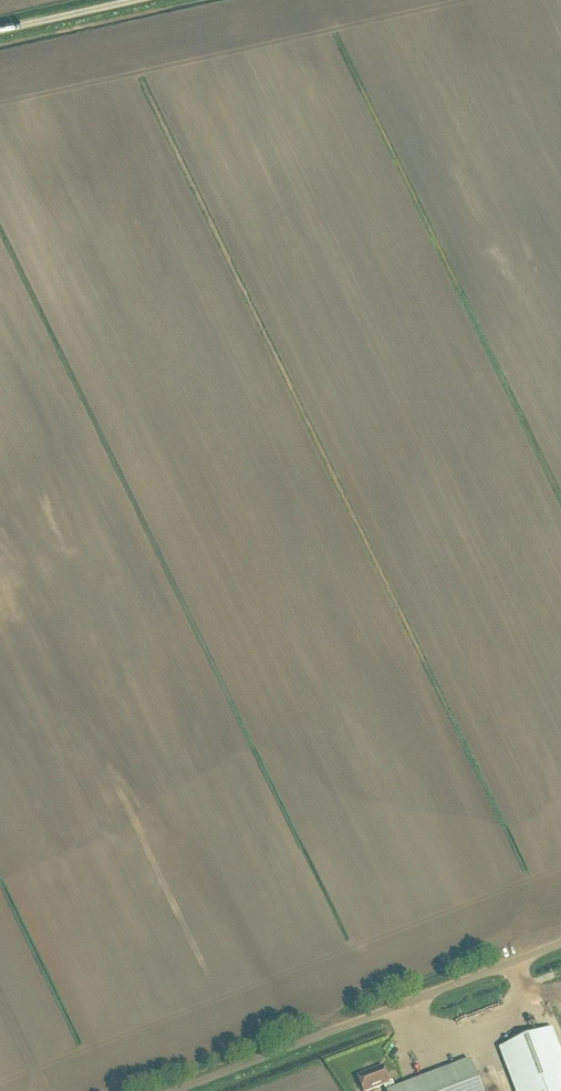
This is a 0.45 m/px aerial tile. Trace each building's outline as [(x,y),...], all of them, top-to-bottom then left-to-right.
[(553,1030),(500,1050),(516,1090),(560,1090),(560,1052),(553,1030)] [(393,1090),(481,1090),(469,1062),(395,1090),(393,1090)] [(395,1090),(392,1082),(388,1083),(382,1067),(356,1077),(362,1090),(371,1090),(383,1086),(385,1090),(393,1090),(395,1090)]
